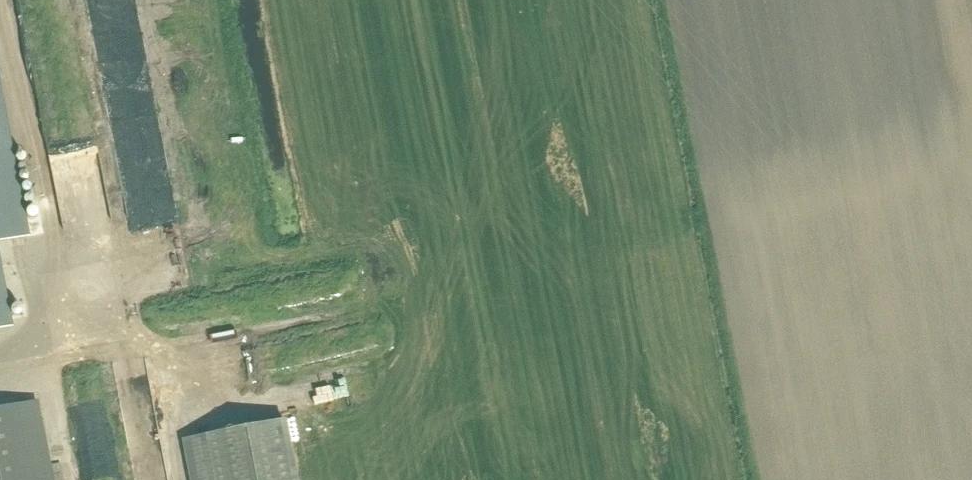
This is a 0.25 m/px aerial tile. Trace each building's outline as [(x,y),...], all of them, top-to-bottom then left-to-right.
[(26,238),(0,103),(0,243),(26,238)] [(12,326),(0,265),(0,328),(12,326)] [(37,402),(0,410),(0,479),(52,479),(37,402)] [(284,422),(185,441),(193,479),(296,479),(284,422)]
